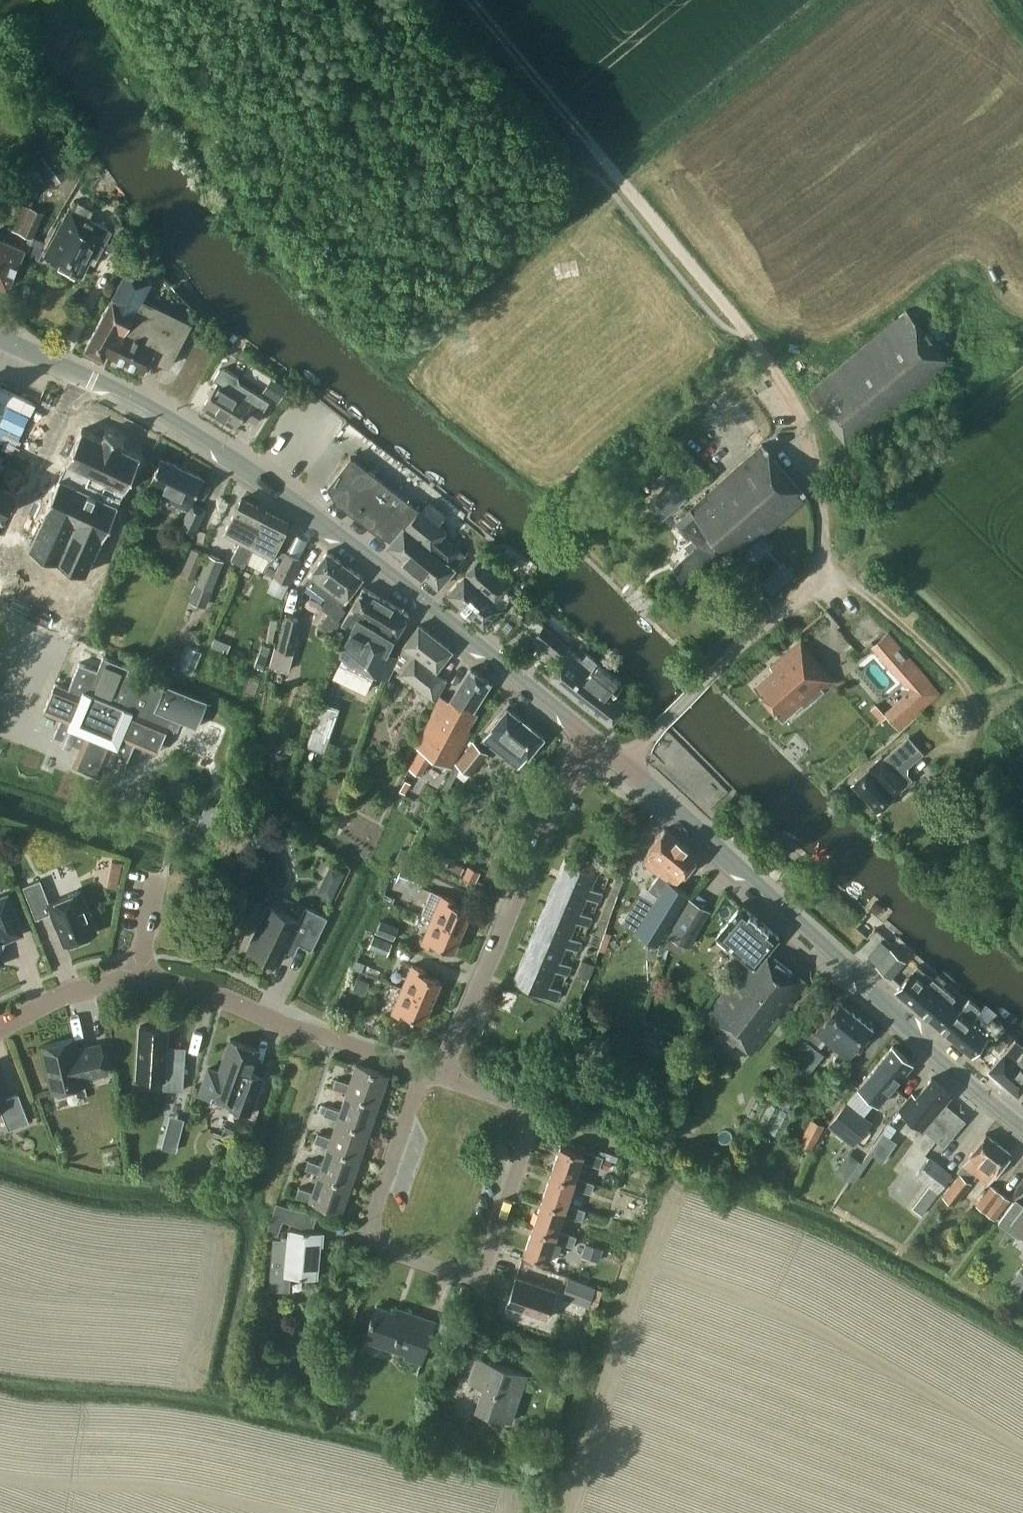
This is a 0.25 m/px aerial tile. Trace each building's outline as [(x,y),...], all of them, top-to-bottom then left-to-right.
[(40,100),(31,109),(42,121),(51,112),(40,100)] [(33,158),(52,184),(80,163),(61,137),(33,158)] [(43,212),(30,206),(22,203),(12,227),(32,236),(43,212)] [(97,257),(111,230),(69,208),(44,256),(65,267),(63,270),(75,276),(77,273),(81,275),(92,254),(97,257)] [(24,248),(0,238),(0,283),(7,286),(24,248)] [(169,365),(191,322),(142,298),(151,280),(146,278),(148,273),(130,264),(85,348),(104,357),(107,351),(145,370),(152,357),(169,365)] [(905,309),(806,392),(854,448),(953,365),(905,309)] [(235,427),(243,414),(256,422),(269,400),(240,381),(238,376),(224,367),(219,369),(213,378),(218,381),(202,406),(235,427)] [(276,380),(269,393),(279,400),(287,386),(276,380)] [(46,511),(29,547),(85,573),(102,536),(103,537),(141,455),(121,446),(124,438),(105,429),(102,437),(82,428),(44,509),(46,511)] [(708,474),(675,433),(652,452),(685,492),(708,474)] [(808,496),(761,442),(706,491),(708,492),(676,521),(690,537),(686,541),(685,539),(676,546),(684,555),(673,565),(690,586),(726,554),(733,562),(808,496)] [(192,533),(205,508),(192,502),(204,477),(162,456),(147,488),(189,508),(179,527),(192,533)] [(418,508),(350,456),(327,485),(336,502),(375,531),(391,540),(388,544),(438,586),(454,567),(449,562),(459,549),(441,534),(445,530),(438,524),(444,517),(444,511),(432,501),(427,502),(421,510),(418,508)] [(245,564),(247,560),(254,546),(250,544),(256,532),(251,529),(262,507),(241,497),(224,531),(240,540),(228,564),(240,569),(243,563),(245,564)] [(254,546),(247,560),(290,582),(301,558),(277,545),(289,521),(262,507),(251,529),(256,532),(250,544),(254,546)] [(181,573),(193,578),(204,552),(191,547),(181,573)] [(328,611),(338,619),(346,608),(342,605),(343,603),(345,601),(363,576),(327,550),(305,580),(326,597),(328,598),(331,600),(334,603),(328,611)] [(190,600),(205,606),(223,559),(208,553),(190,600)] [(493,600),(506,585),(483,563),(484,561),(479,557),(447,592),(483,625),(500,606),(493,600)] [(395,636),(409,613),(363,586),(341,623),(351,628),(339,655),(341,656),(332,675),(365,691),(374,672),(388,678),(398,656),(387,650),(393,635),(395,636)] [(276,647),(294,651),(302,618),(285,614),(276,647)] [(436,670),(452,649),(419,624),(404,644),(407,647),(398,668),(402,670),(400,672),(435,699),(446,678),(436,670)] [(609,724),(625,704),(612,693),(622,681),(597,661),(587,652),(583,657),(544,625),(534,637),(561,660),(548,676),(575,697),(580,698),(584,701),(582,703),(609,724)] [(917,664),(888,631),(870,647),(898,679),(917,664)] [(226,652),(230,643),(214,637),(211,645),(226,652)] [(804,705),(834,680),(800,640),(770,665),(772,668),(754,684),(783,718),(801,702),(804,705)] [(181,667),(196,673),(206,650),(192,644),(181,667)] [(258,653),(254,664),(263,667),(266,656),(258,653)] [(157,752),(169,725),(174,727),(178,718),(197,726),(208,699),(165,681),(163,686),(128,671),(130,667),(103,656),(98,669),(79,661),(68,688),(55,682),(43,710),(61,717),(53,735),(80,746),(73,764),(100,775),(106,762),(124,769),(125,767),(135,743),(157,752)] [(910,693),(886,713),(898,728),(941,693),(917,664),(898,679),(910,693)] [(473,709),(491,681),(471,667),(450,699),(440,694),(417,749),(450,767),(470,730),(467,728),(478,711),(473,709)] [(322,698),(308,744),(327,749),(340,704),(322,698)] [(528,756),(544,736),(507,707),(491,726),(492,726),(483,737),(518,766),(527,755),(528,756)] [(455,763),(470,775),(488,753),(473,741),(455,763)] [(906,783),(910,779),(901,769),(914,758),(902,744),(884,759),(882,756),(873,764),(853,782),(878,809),(894,794),(906,783)] [(289,753),(273,750),(269,771),(285,774),(289,753)] [(275,817),(271,807),(256,812),(259,822),(275,817)] [(658,895),(636,931),(644,936),(657,944),(673,919),(689,893),(675,884),(679,879),(694,861),(698,856),(664,828),(650,845),(649,847),(648,849),(642,860),(659,873),(648,887),(658,895)] [(410,851),(401,846),(395,858),(404,863),(410,851)] [(112,857),(108,883),(120,885),(124,859),(112,857)] [(555,881),(598,900),(602,891),(592,887),(598,871),(565,857),(555,881)] [(402,866),(396,879),(418,888),(424,874),(402,866)] [(480,870),(468,866),(463,878),(476,882),(480,870)] [(335,867),(328,881),(338,885),(345,871),(335,867)] [(49,901),(40,879),(40,878),(23,885),(36,918),(52,911),(65,943),(96,931),(80,889),(49,901)] [(598,901),(598,900),(555,881),(544,906),(577,920),(588,925),(592,915),(581,910),(587,896),(598,901)] [(2,941),(1,938),(22,930),(8,893),(0,896),(0,945),(2,941)] [(442,893),(432,917),(462,930),(471,910),(454,903),(456,899),(442,893)] [(688,947),(710,910),(689,897),(667,933),(669,935),(666,945),(680,953),(685,945),(688,947)] [(617,901),(611,919),(629,925),(635,907),(617,901)] [(286,945),(292,943),(293,940),(311,948),(327,916),(305,905),(299,919),(270,905),(249,948),(278,962),(286,945)] [(752,1053),(806,982),(767,951),(779,936),(742,905),(716,936),(746,961),(704,1016),(752,1053)] [(544,906),(534,930),(577,949),(581,940),(571,935),(577,920),(544,906)] [(453,950),(462,930),(432,917),(421,941),(436,947),(437,943),(453,950)] [(379,920),(375,931),(393,939),(398,927),(379,920)] [(534,930),(523,955),(567,974),(571,964),(560,959),(566,945),(577,950),(577,949),(534,930)] [(374,934),(368,947),(384,953),(389,941),(374,934)] [(876,964),(892,978),(907,960),(881,938),(868,955),(877,963),(876,964)] [(567,974),(523,955),(513,980),(556,998),(560,989),(550,984),(556,969),(567,974)] [(402,987),(432,1000),(441,979),(425,973),(426,969),(412,963),(402,987)] [(933,977),(926,972),(917,964),(896,990),(913,1004),(929,985),(928,983),(933,977)] [(358,977),(354,989),(362,992),(368,989),(370,981),(358,977)] [(913,1004),(934,1022),(950,1002),(954,996),(941,984),(933,977),(928,983),(929,985),(913,1004)] [(424,1020),(432,1000),(402,987),(392,1011),(406,1017),(408,1013),(424,1020)] [(934,1022),(954,1039),(975,1013),(980,1008),(969,999),(959,1010),(950,1002),(934,1022)] [(814,1031),(826,1040),(848,1058),(873,1027),(840,1000),(814,1031)] [(954,1039),(971,1053),(987,1034),(991,1038),(1000,1026),(989,1018),(986,1022),(975,1013),(954,1039)] [(164,1077),(163,1088),(183,1089),(185,1057),(166,1056),(168,1026),(140,1025),(137,1075),(164,1077)] [(993,1046),(999,1051),(1008,1042),(1002,1036),(993,1046)] [(52,1091),(84,1083),(83,1077),(108,1071),(101,1042),(76,1048),(73,1037),(41,1044),(52,1091)] [(209,1067),(205,1079),(210,1090),(229,1097),(226,1105),(249,1113),(253,1101),(262,1076),(249,1071),(258,1048),(230,1038),(229,1039),(232,1040),(220,1071),(209,1067)] [(804,1038),(791,1056),(808,1069),(822,1051),(816,1047),(804,1038)] [(1022,1088),(1022,1045),(1015,1038),(989,1069),(1018,1093),(1022,1088)] [(878,1104),(910,1065),(905,1061),(908,1058),(893,1045),(858,1087),(878,1104)] [(333,1086),(346,1091),(379,1102),(388,1073),(356,1063),(349,1082),(336,1077),(333,1086)] [(964,1117),(945,1101),(946,1099),(942,1096),(946,1090),(931,1077),(916,1095),(912,1092),(900,1107),(923,1126),(924,1125),(944,1142),(964,1117)] [(29,1120),(18,1092),(5,1097),(0,1085),(0,1107),(9,1128),(29,1120)] [(337,1118),(370,1129),(379,1102),(346,1091),(340,1109),(327,1104),(324,1113),(337,1118)] [(853,1144),(872,1121),(847,1100),(828,1124),(853,1144)] [(314,1140),(328,1145),(360,1156),(370,1129),(337,1118),(331,1136),(317,1131),(314,1140)] [(798,1142),(811,1149),(824,1125),(811,1118),(798,1142)] [(235,1119),(231,1130),(241,1134),(245,1123),(235,1119)] [(885,1131),(873,1148),(886,1157),(898,1140),(885,1131)] [(971,1181),(975,1176),(976,1174),(988,1183),(1011,1152),(986,1132),(962,1163),(963,1163),(957,1170),(960,1173),(943,1195),(954,1203),(971,1181)] [(164,1136),(161,1147),(175,1150),(178,1140),(164,1136)] [(560,1143),(551,1170),(574,1178),(575,1175),(581,1159),(600,1165),(603,1155),(584,1149),(583,1151),(560,1143)] [(305,1167),(319,1172),(351,1183),(360,1156),(328,1145),(322,1163),(308,1159),(305,1167)] [(912,1207),(921,1214),(952,1173),(929,1156),(928,1157),(915,1147),(903,1163),(916,1174),(915,1175),(928,1185),(912,1207)] [(605,1157),(601,1166),(608,1168),(611,1159),(605,1157)] [(839,1164),(835,1170),(845,1177),(849,1171),(839,1164)] [(566,1204),(566,1202),(572,1185),(591,1192),(594,1182),(575,1175),(574,1178),(551,1170),(543,1196),(566,1204)] [(342,1210),(351,1183),(319,1172),(313,1191),(299,1186),(296,1195),(342,1210)] [(977,1203),(995,1217),(1009,1198),(991,1184),(977,1203)] [(585,1208),(566,1202),(566,1204),(543,1196),(534,1223),(557,1231),(557,1228),(563,1212),(582,1218),(585,1208)] [(1022,1208),(1013,1201),(998,1221),(1020,1237),(1022,1234),(1022,1208)] [(277,1233),(282,1218),(304,1226),(309,1211),(300,1208),(299,1209),(276,1202),(267,1230),(277,1233)] [(557,1231),(534,1223),(524,1251),(547,1259),(554,1239),(573,1245),(576,1235),(557,1228),(557,1231)] [(321,1244),(322,1231),(290,1228),(290,1235),(281,1234),(281,1237),(274,1236),(269,1288),(289,1289),(290,1274),(316,1277),(319,1244),(321,1244)] [(585,1242),(581,1254),(599,1260),(602,1248),(585,1242)] [(547,1317),(556,1290),(516,1276),(506,1303),(547,1317)] [(590,1301),(596,1303),(600,1292),(594,1290),(596,1285),(569,1276),(562,1297),(589,1306),(590,1301)] [(420,1361),(434,1320),(407,1310),(405,1315),(376,1305),(365,1337),(406,1351),(405,1356),(420,1361)] [(446,1327),(434,1323),(430,1336),(442,1339),(446,1327)] [(506,1418),(522,1370),(478,1356),(469,1381),(483,1385),(475,1408),(506,1418)]
